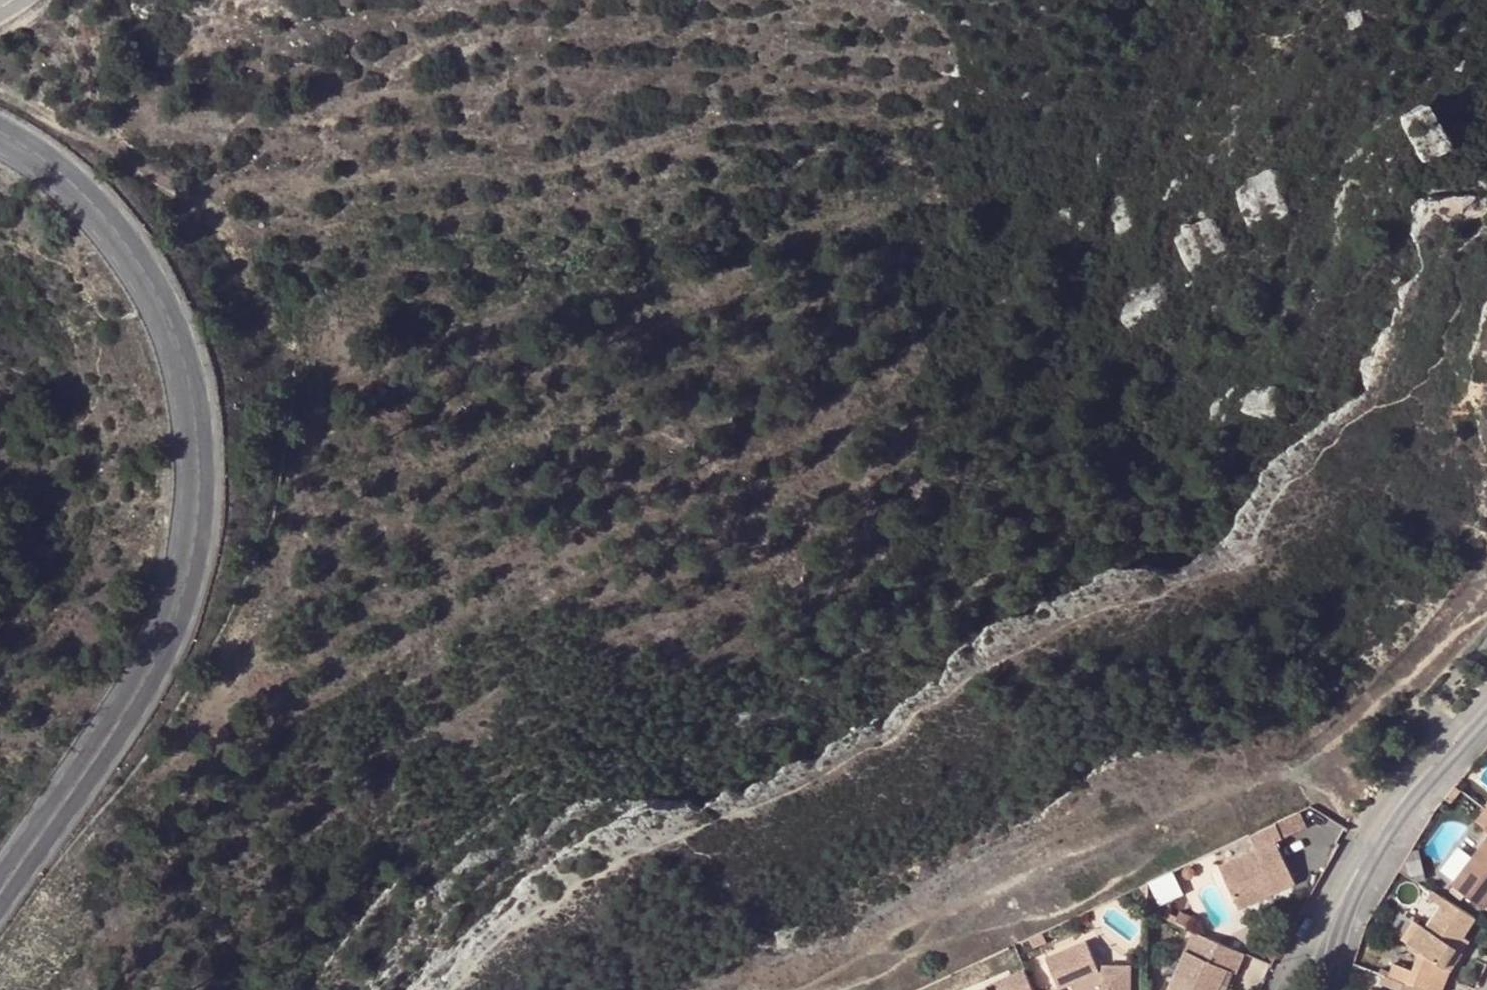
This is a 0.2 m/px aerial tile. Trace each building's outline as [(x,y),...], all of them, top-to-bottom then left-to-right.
[(1444,99),(1410,113),(1430,160),(1464,146),(1444,99)] [(1218,215),(1173,229),(1185,267),(1230,252),(1218,215)] [(1310,824),(1303,808),(1252,833),(1258,846),(1222,863),(1242,906),(1299,880),(1279,838),(1310,824)] [(1481,810),(1470,824),(1486,836),(1486,815),(1482,811),(1481,810)] [(1450,889),(1481,911),(1486,904),(1486,839),(1450,889)] [(1179,869),(1155,876),(1161,899),(1186,893),(1179,869)] [(1438,909),(1442,901),(1430,894),(1426,901),(1438,909)] [(1462,940),(1474,921),(1443,901),(1442,901),(1438,909),(1424,931),(1417,927),(1405,946),(1418,954),(1449,974),(1461,955),(1455,951),(1462,940)] [(1399,915),(1387,934),(1405,946),(1417,927),(1399,915)] [(1235,969),(1238,970),(1247,951),(1196,928),(1168,989),(1219,989),(1230,966),(1235,969)] [(1132,962),(1099,962),(1089,937),(1049,954),(1061,984),(1073,979),(1077,989),(1132,989),(1132,962)] [(1455,951),(1461,955),(1468,944),(1462,940),(1455,951)] [(1418,954),(1413,969),(1446,981),(1449,974),(1418,954)] [(1446,981),(1413,969),(1411,973),(1389,965),(1383,980),(1411,989),(1443,989),(1446,981)] [(1230,966),(1219,989),(1226,989),(1235,969),(1230,966)] [(1027,968),(987,984),(987,986),(977,989),(1036,989),(1027,968)] [(1383,980),(1381,980),(1378,989),(1411,989),(1383,980)]
